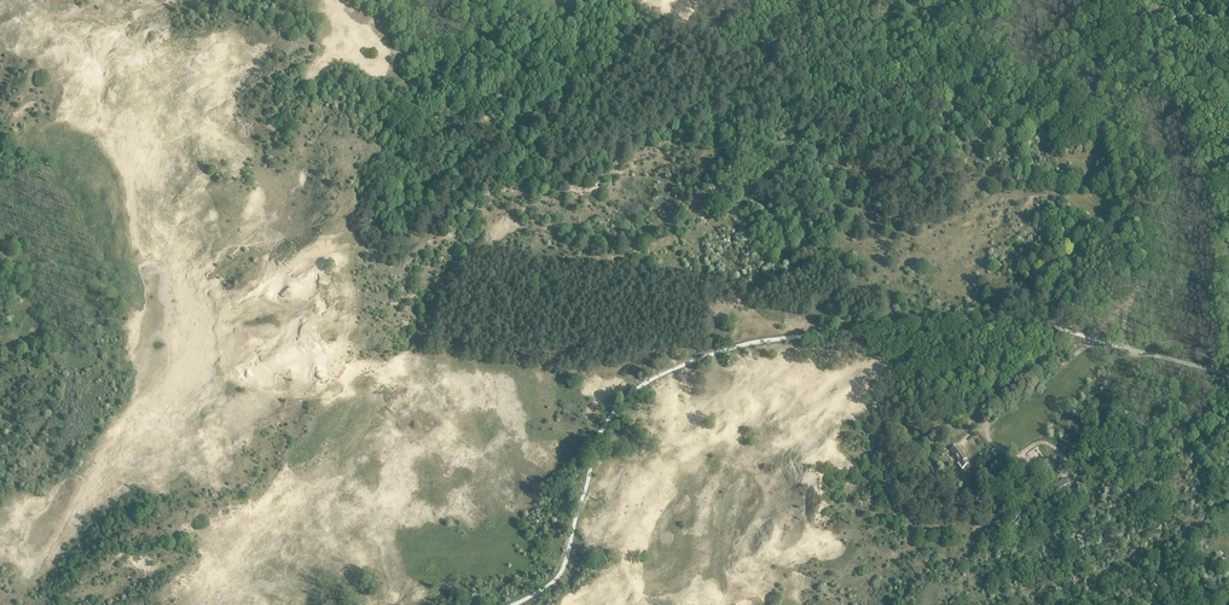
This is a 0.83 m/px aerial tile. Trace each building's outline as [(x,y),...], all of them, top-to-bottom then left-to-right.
[(943,456),(944,457),(949,453),(945,447),(940,451),(937,453),(941,458),(943,456)] [(969,468),(971,466),(969,464),(970,464),(966,459),(968,459),(959,447),(953,451),(961,462),(959,464),(963,469),(967,466),(969,468)] [(1047,457),(1035,466),(1043,477),(1055,468),(1047,457)] [(1062,486),(1068,483),(1066,478),(1059,481),(1062,486)]
